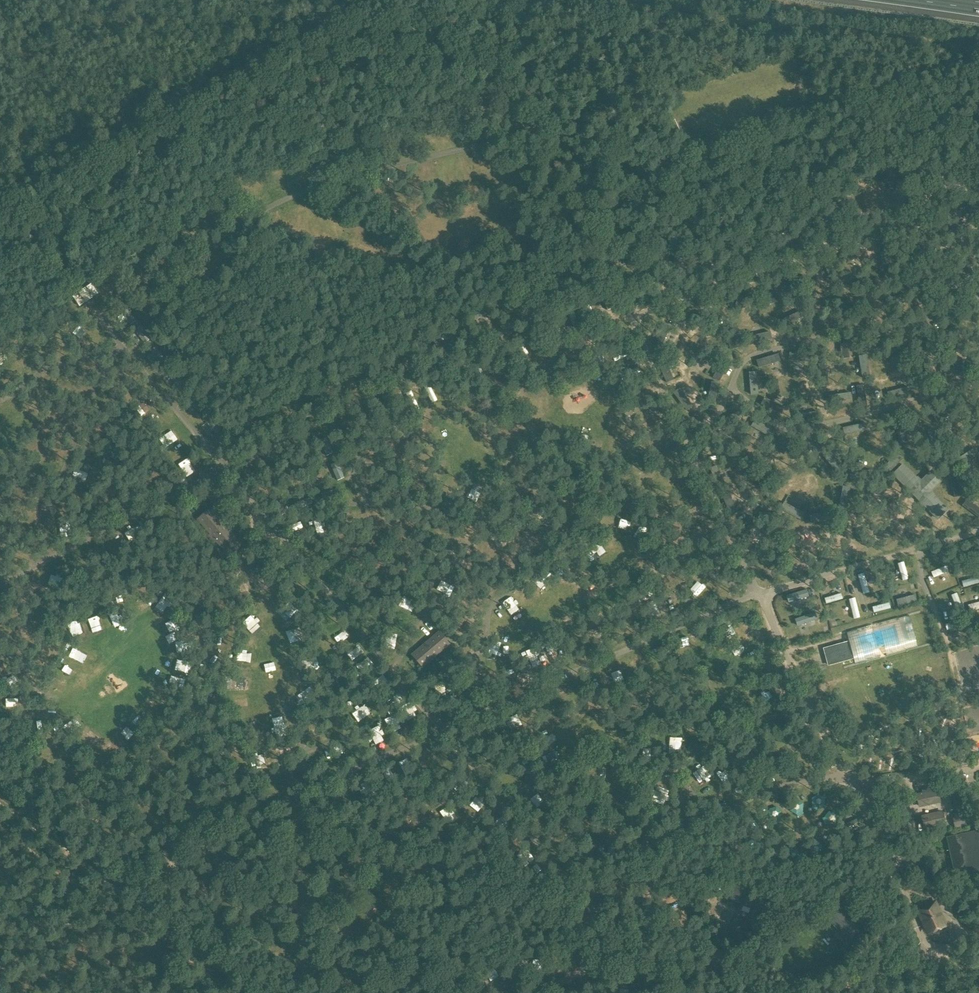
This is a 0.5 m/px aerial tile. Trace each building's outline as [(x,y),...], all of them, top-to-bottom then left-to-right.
[(91,283),(72,297),(79,307),(98,293),(91,283)] [(902,465),(893,474),(938,518),(947,510),(928,490),(939,478),(933,473),(921,484),(902,465)] [(232,529),(229,525),(226,521),(223,523),(211,508),(198,519),(211,534),(209,536),(215,543),(217,541),(230,556),(242,546),(230,531),(232,529)] [(865,662),(907,651),(907,650),(917,647),(909,615),(898,618),(898,617),(856,629),(857,629),(846,632),(849,641),(825,648),(827,657),(829,665),(854,659),(855,664),(865,661),(865,662)] [(441,633),(412,654),(421,667),(450,646),(441,633)] [(967,808),(960,779),(947,782),(954,811),(967,808)] [(930,791),(917,794),(920,806),(939,802),(936,787),(930,788),(930,791)] [(905,838),(915,835),(906,794),(896,796),(905,838)] [(824,799),(818,795),(811,799),(811,807),(810,809),(817,812),(818,810),(825,807),(824,799)] [(793,799),(787,803),(787,811),(794,814),(796,816),(802,812),(800,810),(800,803),(793,799)] [(775,805),(768,807),(765,814),(771,820),(772,822),(779,820),(779,818),(781,811),(775,805)] [(839,823),(838,815),(830,812),(825,817),(822,818),(824,826),(826,825),(833,828),(839,823)] [(943,812),(921,816),(924,830),(946,826),(943,812)] [(952,814),(955,830),(963,829),(963,827),(971,825),(968,812),(960,814),(960,812),(952,814)] [(950,839),(959,882),(978,878),(978,834),(978,833),(950,839)] [(840,850),(845,845),(843,837),(835,836),(833,834),(828,840),(830,842),(832,849),(840,850)] [(815,858),(822,856),(824,848),(818,843),(817,841),(810,843),(811,846),(809,853),(815,858)] [(791,865),(798,863),(801,856),(796,850),(795,848),(787,850),(788,852),(785,859),(791,865)] [(765,871),(772,871),(777,864),(772,857),(772,855),(764,856),(764,858),(760,864),(765,871)] [(726,892),(724,897),(739,902),(739,901),(744,903),(743,905),(751,908),(757,894),(748,891),(748,892),(743,891),(744,888),(735,885),(732,894),(726,892)] [(934,903),(918,909),(924,924),(927,931),(944,924),(941,917),(935,903),(934,903)] [(842,908),(829,921),(844,935),(840,939),(850,948),(853,945),(866,933),(845,912),(842,909),(842,908)] [(547,926),(545,921),(532,928),(535,933),(537,932),(541,940),(550,935),(546,927),(547,926)]
